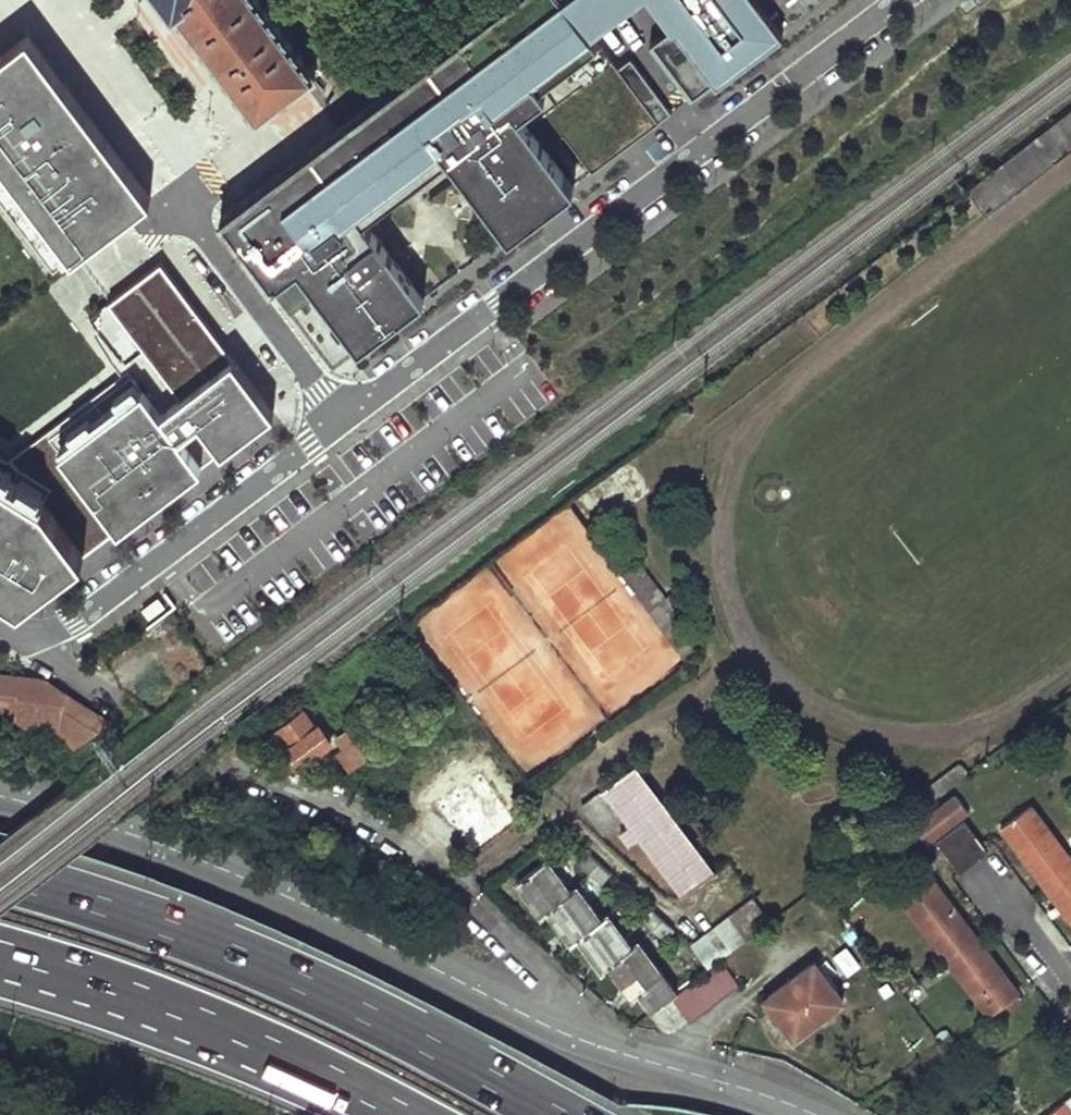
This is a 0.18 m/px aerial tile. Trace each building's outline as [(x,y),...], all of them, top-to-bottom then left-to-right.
[(173,12),(176,10),(257,118),(316,74),(260,0),(164,0),(173,12)] [(220,217),(332,366),(379,331),(424,298),(363,217),(396,193),(416,178),(449,153),(509,234),(574,185),(546,147),(563,134),(592,172),(659,121),(618,67),(589,28),(568,0),(509,0),(350,119),(238,203),(220,217)] [(589,28),(626,0),(568,0),(589,28)] [(677,23),(650,43),(691,98),(821,0),(660,0),(677,23)] [(53,272),(75,255),(151,198),(27,35),(0,56),(0,201),(53,272)] [(631,57),(618,67),(659,121),(672,112),(631,57)] [(966,187),(983,213),(1070,146),(1070,107),(966,187)] [(423,186),(416,178),(396,193),(402,202),(423,186)] [(7,461),(0,457),(0,591),(20,604),(274,412),(162,262),(110,301),(88,317),(128,370),(7,461)] [(681,422),(692,413),(686,405),(675,413),(681,422)] [(640,557),(623,569),(661,620),(672,612),(676,609),(670,600),(675,597),(670,591),(667,592),(640,557)] [(672,612),(661,620),(688,655),(698,647),(672,612)] [(13,724),(19,674),(0,671),(0,723),(13,724)] [(13,724),(60,729),(61,724),(63,708),(66,708),(67,691),(49,678),(40,676),(19,674),(13,724)] [(61,724),(60,729),(58,735),(75,749),(113,720),(67,691),(66,708),(63,708),(61,724)] [(301,713),(277,731),(289,746),(286,748),(299,767),(329,743),(315,725),(313,728),(301,713)] [(355,722),(336,738),(343,747),(336,752),(350,771),(377,749),(355,722)] [(629,768),(580,806),(601,833),(621,818),(627,826),(618,833),(627,844),(636,838),(680,897),(709,875),(629,768)] [(957,798),(917,827),(927,841),(968,812),(957,798)] [(1003,828),(1070,917),(1070,861),(1030,808),(1003,828)] [(966,822),(939,842),(961,870),(988,851),(966,822)] [(599,862),(586,850),(574,862),(587,874),(599,862)] [(544,858),(517,882),(530,900),(533,897),(545,911),(546,909),(570,890),(544,858)] [(599,862),(587,874),(599,887),(611,874),(599,862)] [(934,882),(907,903),(991,1013),(1008,1001),(1018,993),(1019,992),(934,882)] [(603,918),(577,885),(570,890),(546,909),(562,928),(565,925),(576,938),(578,936),(603,918)] [(754,897),(693,946),(709,965),(720,957),(740,942),(770,918),(754,897)] [(652,905),(640,916),(651,928),(664,916),(652,905)] [(603,918),(578,936),(592,954),(596,951),(607,964),(607,963),(631,944),(607,915),(603,918)] [(664,916),(651,928),(662,940),(673,929),(675,927),(664,916)] [(640,987),(660,971),(635,942),(631,944),(607,963),(622,980),(625,978),(635,991),(640,987)] [(758,967),(740,942),(720,957),(722,961),(739,983),(758,967)] [(722,961),(673,997),(690,1021),(740,984),(739,983),(722,961)] [(812,963),(765,1000),(793,1037),(840,1000),(812,963)] [(660,971),(640,987),(656,1006),(675,991),(660,971)] [(1024,1000),(1018,993),(1008,1001),(1013,1008),(1024,1000)] [(993,1106),(1000,1114),(1011,1114),(1020,1108),(1025,1114),(1070,1114),(1070,1088),(1051,1062),(993,1106)]
